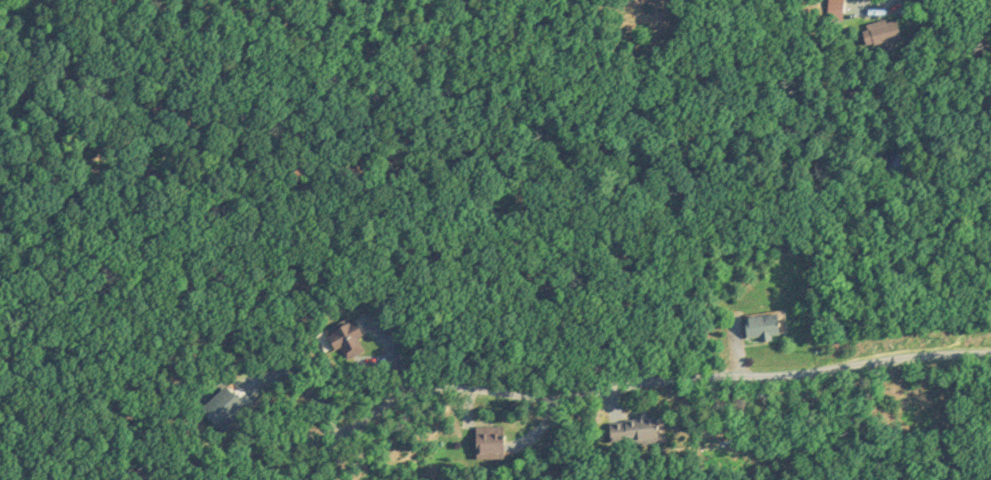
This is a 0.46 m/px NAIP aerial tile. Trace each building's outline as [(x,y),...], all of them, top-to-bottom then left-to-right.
[(867,19),(867,40),(900,40),(900,19),(867,19)] [(747,311),(747,336),(785,336),(785,311),(747,311)] [(656,441),(656,414),(615,413),(615,441),(656,441)] [(505,455),(505,423),(478,423),(478,455),(505,455)]
